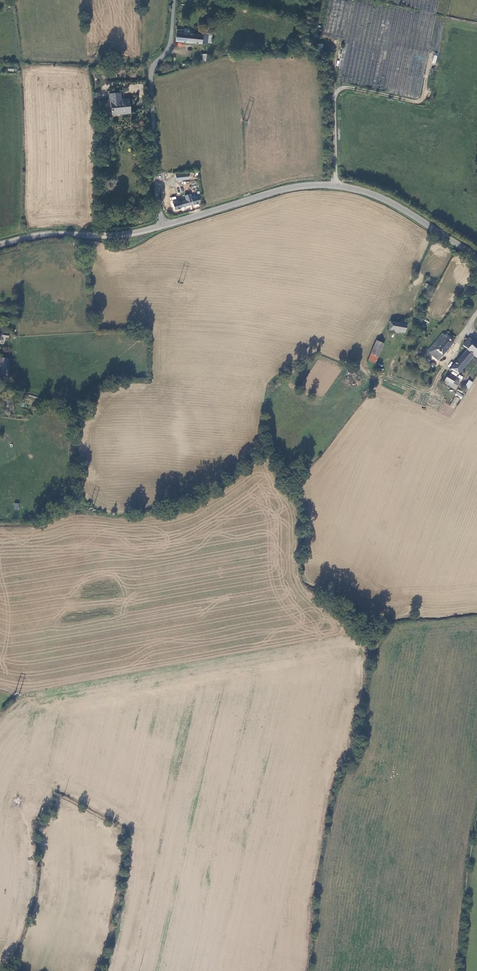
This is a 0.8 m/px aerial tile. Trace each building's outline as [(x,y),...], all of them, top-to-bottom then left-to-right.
[(175,30),(174,41),(206,44),(206,42),(207,33),(201,32),(201,35),(188,33),(188,28),(182,28),(182,30),(175,30)] [(108,93),(109,114),(128,112),(127,99),(119,100),(118,92),(108,93)] [(190,180),(189,173),(175,174),(176,181),(190,180)] [(189,198),(188,194),(183,195),(184,200),(178,202),(179,207),(192,204),(197,203),(196,196),(189,198)] [(404,325),(387,322),(385,331),(402,334),(404,325)] [(1,342),(1,337),(8,338),(9,334),(0,333),(0,342),(1,342)] [(440,333),(428,347),(433,350),(429,354),(436,359),(450,342),(440,333)] [(472,341),(467,337),(458,347),(463,351),(472,341)] [(380,344),(373,341),(368,354),(375,357),(380,344)] [(472,341),(463,351),(447,369),(455,375),(471,356),(476,362),(476,346),(472,341)] [(375,357),(368,354),(365,360),(372,363),(375,357)] [(448,385),(451,381),(444,376),(442,380),(448,385)] [(465,387),(469,389),(473,382),(469,380),(465,387)] [(454,383),(451,381),(448,385),(446,388),(449,390),(454,383)] [(449,406),(454,408),(460,399),(455,396),(449,406)]
